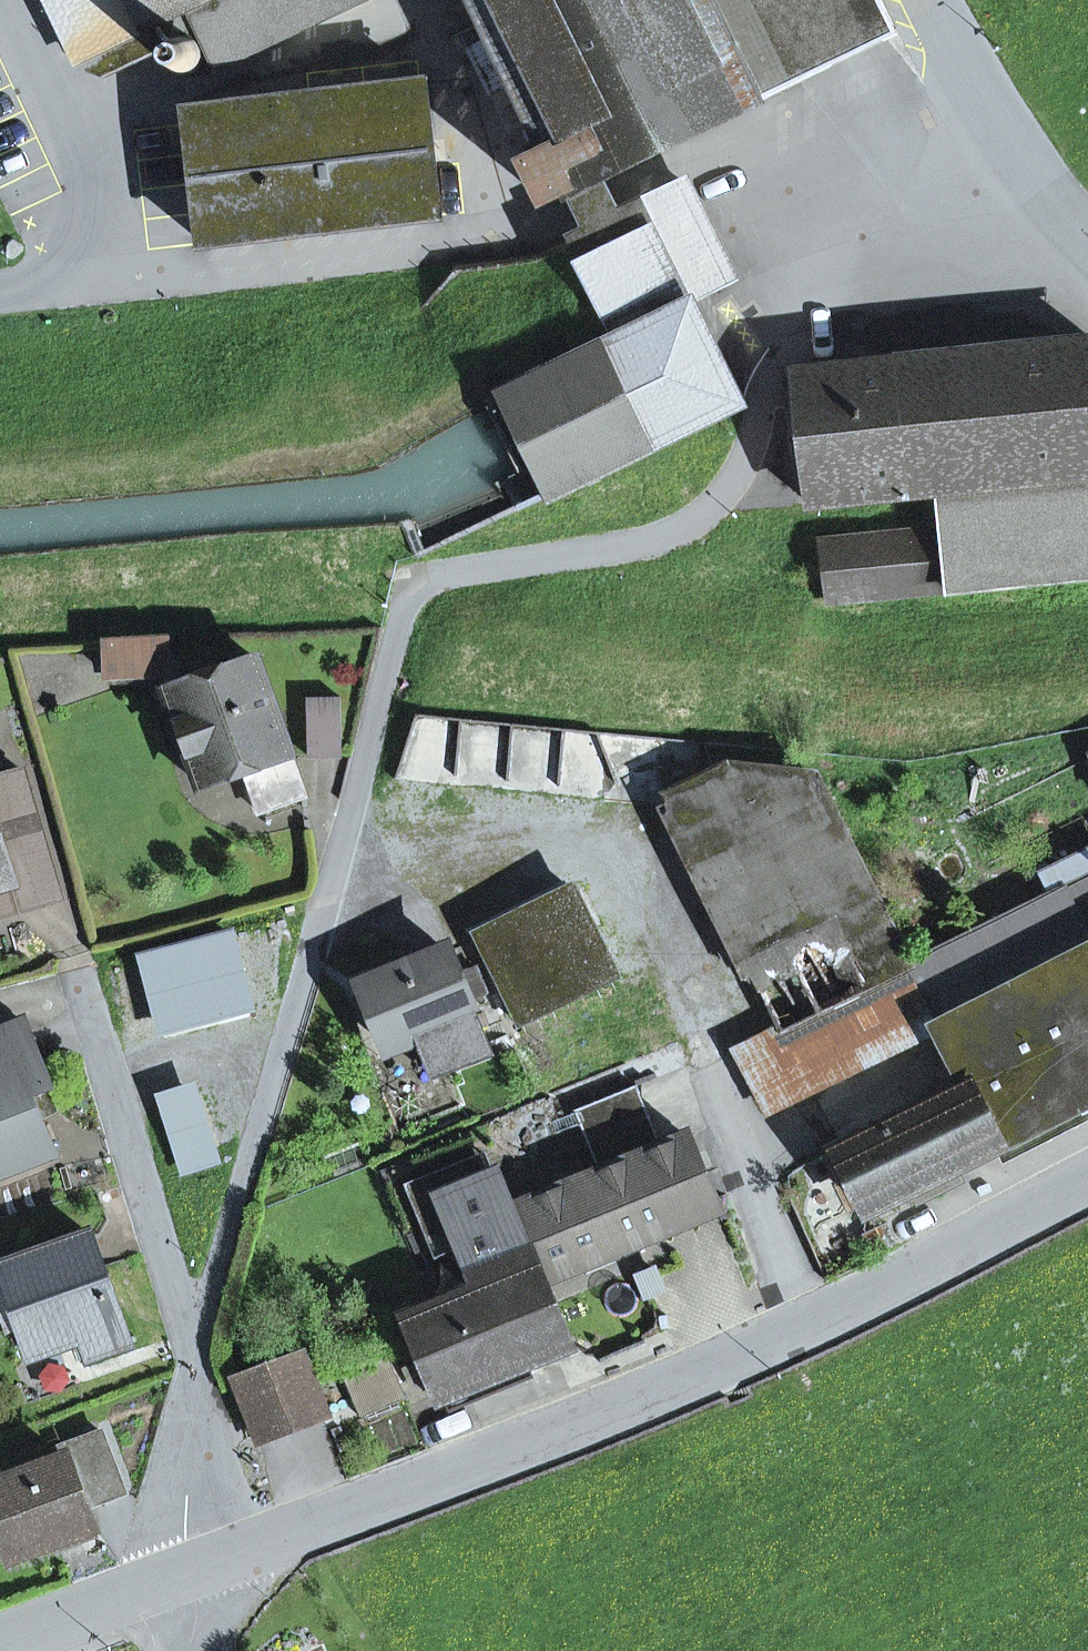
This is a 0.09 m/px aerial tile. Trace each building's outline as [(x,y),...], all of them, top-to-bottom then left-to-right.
[(75,57),(82,54),(90,70),(102,75),(156,49),(147,30),(189,10),(218,69),(361,0),(48,0),(75,57)] [(551,151),(526,163),(544,201),(569,189),(571,193),(598,180),(897,34),(880,0),(478,0),(551,151)] [(189,75),(201,65),(202,49),(191,37),(176,37),(164,47),(163,63),(174,74),(189,75)] [(187,110),(203,244),(442,215),(426,82),(187,110)] [(607,198),(598,180),(571,193),(580,211),(589,229),(616,216),(607,198)] [(732,281),(684,183),(616,216),(589,229),(571,238),(619,337),(501,394),(503,399),(526,446),(548,492),(550,496),(740,404),(690,301),(732,281)] [(940,491),(1087,475),(1087,341),(795,371),(810,505),(940,491)] [(944,531),(822,543),(829,603),(1087,579),(1087,475),(940,491),(944,531)] [(166,653),(202,652),(201,637),(109,641),(110,676),(159,674),(166,667),(166,653)] [(245,771),(260,813),(307,797),(258,660),(169,691),(202,786),(245,771)] [(308,698),(309,756),(342,756),(341,697),(308,698)] [(436,725),(411,789),(438,799),(463,735),(436,725)] [(905,969),(807,770),(729,762),(664,795),(780,1031),(738,1051),(769,1111),(935,1029),(905,969)] [(30,831),(13,771),(0,775),(0,840),(30,831)] [(10,882),(17,904),(48,895),(30,831),(0,840),(0,884),(10,882)] [(935,1029),(936,1033),(1087,953),(1087,855),(1074,862),(1084,882),(905,969),(935,1029)] [(17,904),(10,882),(0,884),(0,909),(17,904)] [(615,978),(570,887),(475,934),(520,1024),(615,978)] [(143,959),(160,1023),(224,1007),(207,942),(143,959)] [(446,1068),(487,1051),(449,952),(365,985),(390,1048),(430,1031),(446,1068)] [(1087,1102),(1087,953),(936,1033),(965,1088),(996,1149),(1087,1102)] [(52,1150),(41,1119),(31,1093),(48,1087),(51,1086),(27,1025),(0,1035),(0,1171),(52,1150)] [(41,1119),(58,1112),(48,1087),(31,1093),(41,1119)] [(534,1269),(535,1272),(713,1200),(687,1137),(661,1148),(636,1087),(575,1112),(600,1173),(510,1210),(497,1177),(492,1179),(443,1199),(463,1247),(481,1291),(534,1269)] [(839,1150),(870,1212),(914,1190),(955,1169),(996,1149),(965,1088),(839,1150)] [(996,1149),(1003,1164),(1087,1120),(1087,1102),(996,1149)] [(438,1258),(463,1247),(443,1199),(492,1179),(482,1155),(408,1186),(438,1258)] [(914,1190),(921,1203),(962,1182),(955,1169),(914,1190)] [(82,1338),(89,1358),(129,1343),(91,1235),(2,1267),(33,1356),(82,1338)] [(525,1362),(566,1346),(535,1272),(534,1269),(481,1291),(411,1320),(443,1396),(484,1379),(489,1392),(530,1375),(525,1362)] [(237,1380),(261,1441),(326,1416),(302,1355),(237,1380)] [(362,1416),(403,1399),(386,1358),(345,1375),(362,1416)] [(93,1528),(85,1508),(126,1494),(103,1433),(61,1449),(65,1459),(0,1483),(0,1523),(13,1558),(53,1543),(93,1528)] [(53,1543),(57,1554),(97,1539),(93,1528),(53,1543)]
